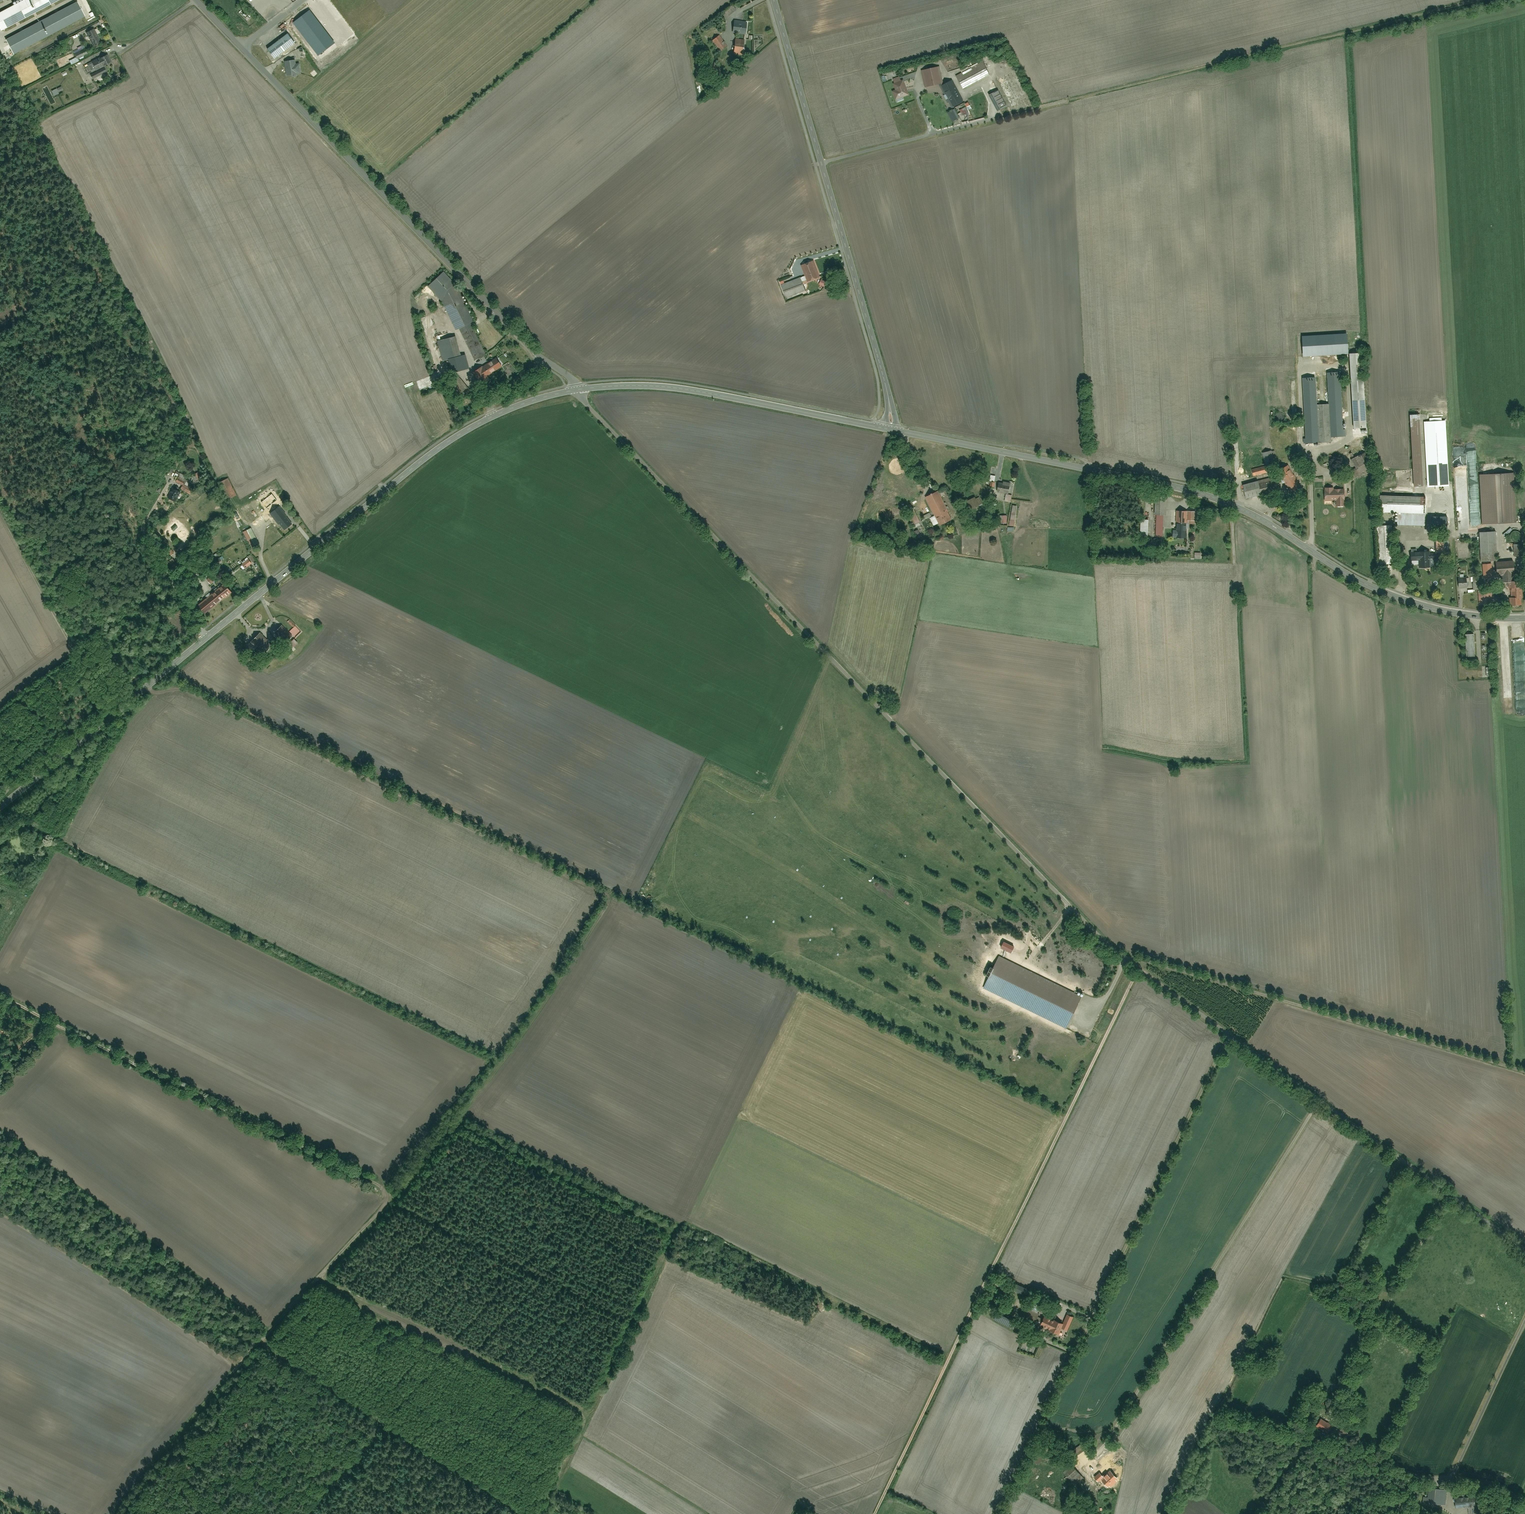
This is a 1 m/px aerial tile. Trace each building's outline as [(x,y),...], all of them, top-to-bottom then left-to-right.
[(0,15),(0,29),(2,32),(62,0),(28,0),(0,15)] [(79,3),(7,41),(15,56),(87,19),(79,3)] [(735,21),(734,33),(748,34),(749,23),(735,21)] [(102,42),(98,34),(102,32),(99,27),(86,34),(94,47),(102,42)] [(268,48),(277,60),(296,45),(287,33),(268,48)] [(721,35),(713,41),(721,53),(730,47),(721,35)] [(736,41),(734,54),(746,56),(748,43),(736,41)] [(77,55),(79,60),(89,55),(86,50),(77,55)] [(85,66),(90,75),(109,66),(105,56),(85,66)] [(983,61),(956,75),(963,88),(990,75),(983,61)] [(922,70),(926,88),(942,84),(938,66),(922,70)] [(95,74),(98,78),(109,73),(107,68),(95,74)] [(893,91),(896,100),(910,95),(905,81),(894,84),(896,90),(893,91)] [(955,81),(943,87),(953,109),(948,112),(953,123),(962,119),(957,109),(967,105),(955,81)] [(1007,105),(999,90),(988,95),(997,111),(1007,105)] [(807,292),(804,284),(821,278),(815,261),(802,266),(806,276),(783,284),(788,299),(807,292)] [(476,360),(489,354),(461,294),(443,302),(458,332),(461,331),(476,360)] [(1347,335),(1302,336),(1302,355),(1348,353),(1347,335)] [(466,354),(462,355),(457,336),(438,340),(443,362),(452,360),(455,371),(470,368),(466,354)] [(1366,354),(1352,354),(1355,428),(1369,427),(1366,354)] [(496,358),(474,375),(482,385),(504,369),(496,358)] [(1331,404),(1318,404),(1317,377),(1304,377),(1307,444),(1317,443),(1335,443),(1334,438),(1345,438),(1342,373),(1330,373),(1331,404)] [(1413,415),(1416,486),(1425,486),(1422,414),(1413,415)] [(1448,421),(1426,422),(1428,487),(1450,486),(1448,421)] [(1363,446),(1362,446),(1359,438),(1351,441),(1355,449),(1350,452),(1358,468),(1371,462),(1363,446)] [(1253,469),(1255,477),(1274,473),(1273,466),(1278,465),(1275,451),(1264,453),(1267,466),(1253,469)] [(1301,451),(1289,454),(1291,461),(1303,459),(1301,451)] [(1292,465),(1280,471),(1290,492),(1302,486),(1292,465)] [(1482,475),(1484,524),(1519,523),(1517,473),(1482,475)] [(1245,485),(1248,498),(1279,490),(1276,477),(1245,485)] [(179,478),(169,498),(176,502),(182,491),(188,494),(191,487),(185,484),(186,482),(179,478)] [(227,478),(218,483),(226,499),(236,494),(227,478)] [(1001,482),(999,492),(1010,494),(1012,484),(1001,482)] [(1469,482),(1471,526),(1480,526),(1479,482),(1469,482)] [(1335,501),(1335,508),(1345,508),(1345,501),(1347,501),(1347,489),(1335,490),(1335,487),(1326,488),(1326,501),(1335,501)] [(934,527),(940,524),(941,526),(951,521),(937,494),(928,499),(937,517),(931,520),(934,527)] [(1155,494),(1155,515),(1169,514),(1168,494),(1155,494)] [(1383,495),(1382,513),(1426,514),(1426,496),(1383,495)] [(271,499),(263,505),(268,512),(276,506),(271,499)] [(280,508),(271,514),(285,532),(294,526),(280,508)] [(922,522),(914,508),(908,512),(916,525),(922,522)] [(1177,511),(1177,522),(1196,522),(1196,511),(1177,511)] [(1141,519),(1142,541),(1152,541),(1151,519),(1141,519)] [(1178,524),(1179,532),(1175,532),(1175,537),(1179,537),(1179,538),(1189,537),(1188,523),(1178,524)] [(1393,525),(1380,526),(1382,566),(1396,565),(1393,525)] [(252,529),(244,533),(252,550),(260,545),(252,529)] [(1481,533),(1482,562),(1499,562),(1498,533),(1481,533)] [(1422,569),(1434,569),(1434,561),(1452,560),(1451,540),(1437,541),(1437,553),(1433,553),(1433,551),(1412,552),(1413,564),(1422,564),(1422,569)] [(1514,545),(1514,556),(1523,556),(1523,545),(1514,545)] [(242,563),(246,569),(255,562),(250,556),(242,563)] [(1499,561),(1499,575),(1503,575),(1503,583),(1513,582),(1513,574),(1517,574),(1517,561),(1499,561)] [(168,571),(174,576),(180,570),(174,565),(168,571)] [(1475,577),(1475,590),(1485,590),(1485,577),(1475,577)] [(1459,587),(1467,586),(1466,578),(1458,578),(1459,587)] [(1510,584),(1511,606),(1522,605),(1522,584),(1510,584)] [(200,606),(206,614),(232,592),(226,585),(200,606)] [(1480,591),(1480,605),(1494,605),(1494,591),(1480,591)] [(283,626),(276,633),(286,642),(292,634),(283,626)] [(262,633),(250,644),(260,654),(272,643),(262,633)] [(1475,656),(1473,633),(1465,634),(1466,656),(1475,656)] [(1000,956),(985,987),(1068,1027),(1083,996),(1000,956)] [(1017,1284),(1011,1294),(1021,1299),(1026,1289),(1017,1284)] [(1025,1307),(1021,1317),(1035,1323),(1038,1316),(1039,1313),(1025,1307)] [(1006,1315),(1001,1326),(1011,1330),(1015,1319),(1006,1315)] [(1060,1330),(1061,1330),(1063,1324),(1054,1320),(1045,1316),(1043,1319),(1038,1316),(1035,1323),(1040,1326),(1041,1324),(1051,1328),(1050,1329),(1058,1333),(1060,1330)] [(1340,1411),(1336,1416),(1342,1421),(1346,1416),(1340,1411)] [(1323,1418),(1318,1428),(1329,1434),(1334,1425),(1323,1418)] [(1344,1426),(1340,1432),(1348,1438),(1353,1432),(1344,1426)] [(1101,1459),(1096,1464),(1100,1468),(1103,1465),(1110,1471),(1119,1462),(1110,1453),(1102,1461),(1101,1459)] [(1092,1463),(1084,1470),(1095,1483),(1103,1476),(1092,1463)] [(1074,1465),(1064,1473),(1074,1485),(1084,1478),(1074,1465)] [(1426,1488),(1426,1505),(1446,1505),(1446,1488),(1426,1488)] [(1457,1490),(1455,1504),(1474,1506),(1476,1492),(1457,1490)]
